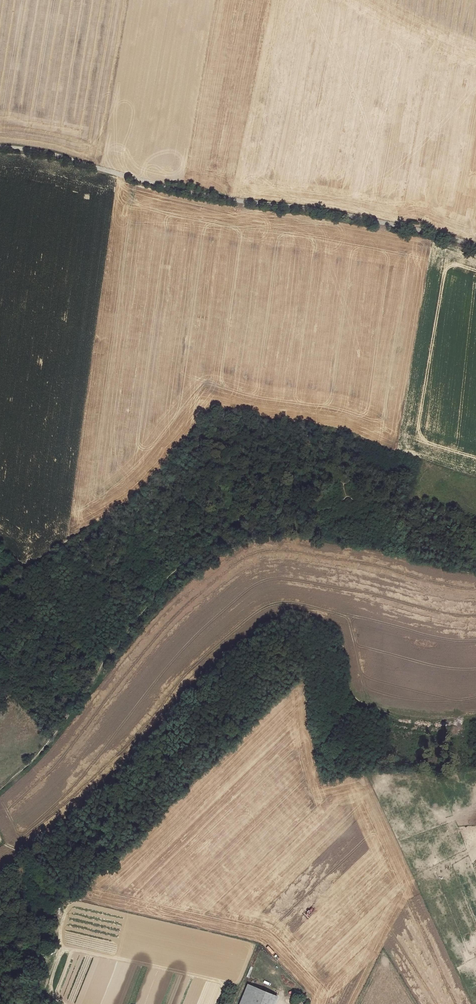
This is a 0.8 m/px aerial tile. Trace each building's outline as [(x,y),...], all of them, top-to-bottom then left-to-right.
[(276,995),(248,984),(240,1003),(273,1003),(276,995)]
